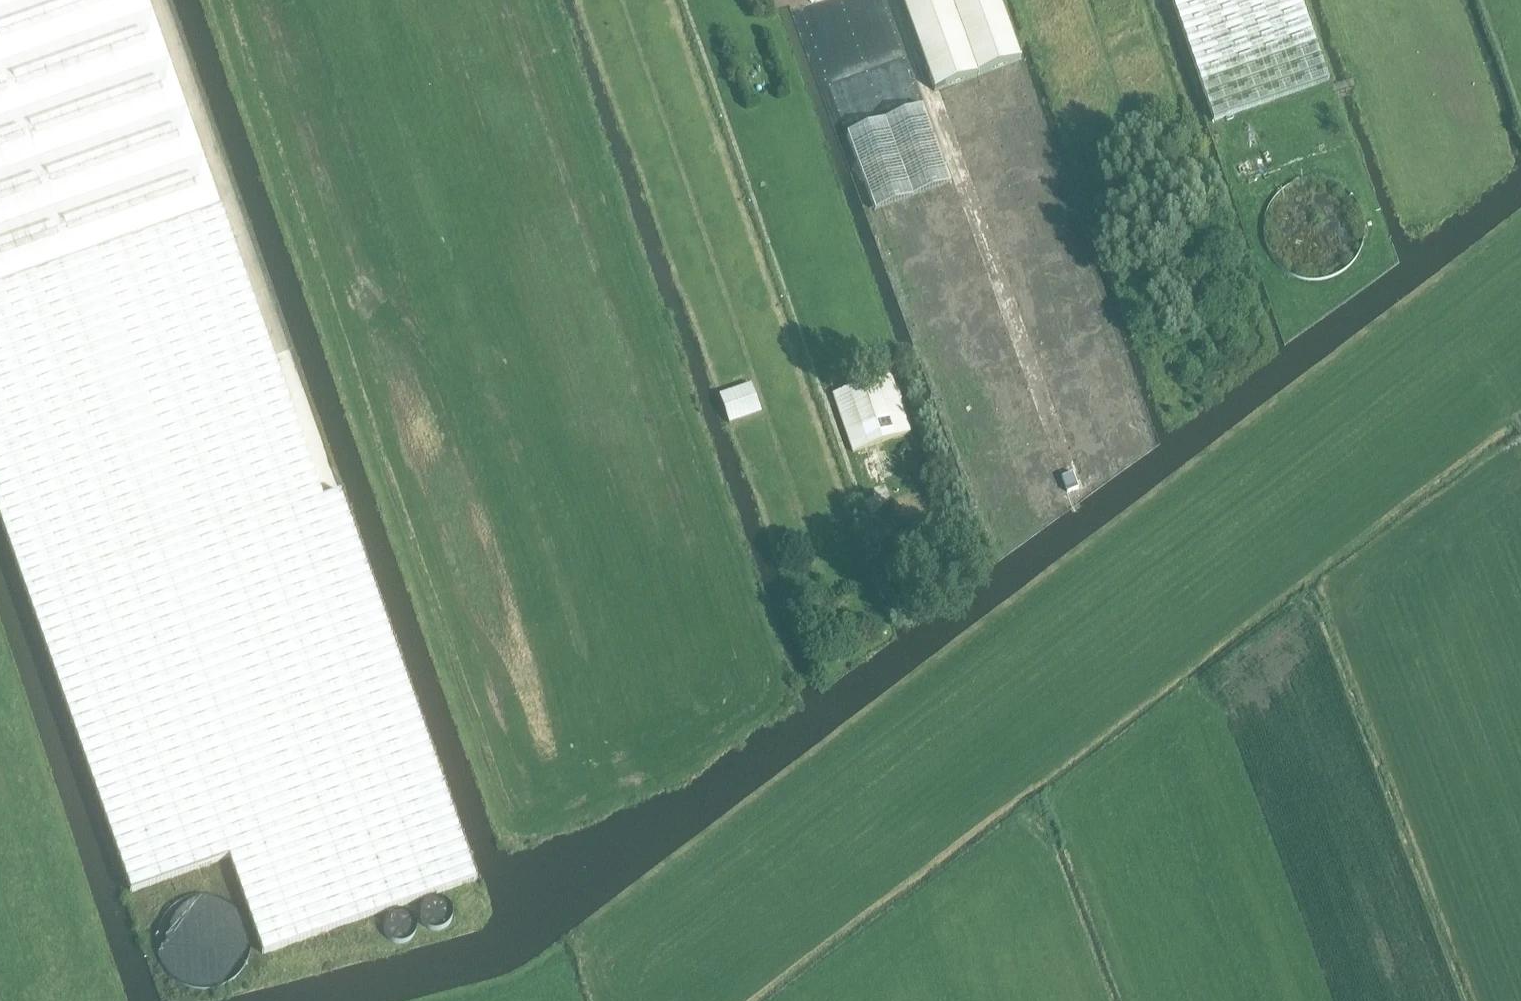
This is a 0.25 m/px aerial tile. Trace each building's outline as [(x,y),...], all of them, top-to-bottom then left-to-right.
[(32,611),(131,893),(230,858),(264,957),(459,889),(481,881),(347,500),(325,508),(220,208),(147,0),(0,0),(0,520),(32,611)] [(997,0),(901,0),(933,90),(1019,60),(997,0)] [(1327,80),(1299,0),(1171,0),(1213,120),(1327,80)] [(904,54),(826,77),(850,158),(928,135),(904,54)] [(1365,228),(1365,227),(1363,217),(1360,208),(1356,200),(1349,192),(1342,187),(1334,183),(1327,181),(1315,180),(1307,181),(1298,183),(1290,188),(1282,195),(1277,201),(1273,210),(1270,219),(1269,228),(1271,238),(1273,246),(1278,255),(1284,261),(1290,266),(1298,271),(1306,274),(1314,275),(1323,274),(1332,272),(1342,268),(1349,263),(1355,255),(1360,247),(1363,237),(1365,228)] [(833,394),(853,453),(909,433),(889,375),(833,394)] [(721,408),(726,424),(727,424),(737,421),(760,413),(754,396),(731,404),(721,408)] [(175,979),(238,974),(235,927),(227,927),(226,912),(184,915),(186,943),(173,944),(175,979)]
